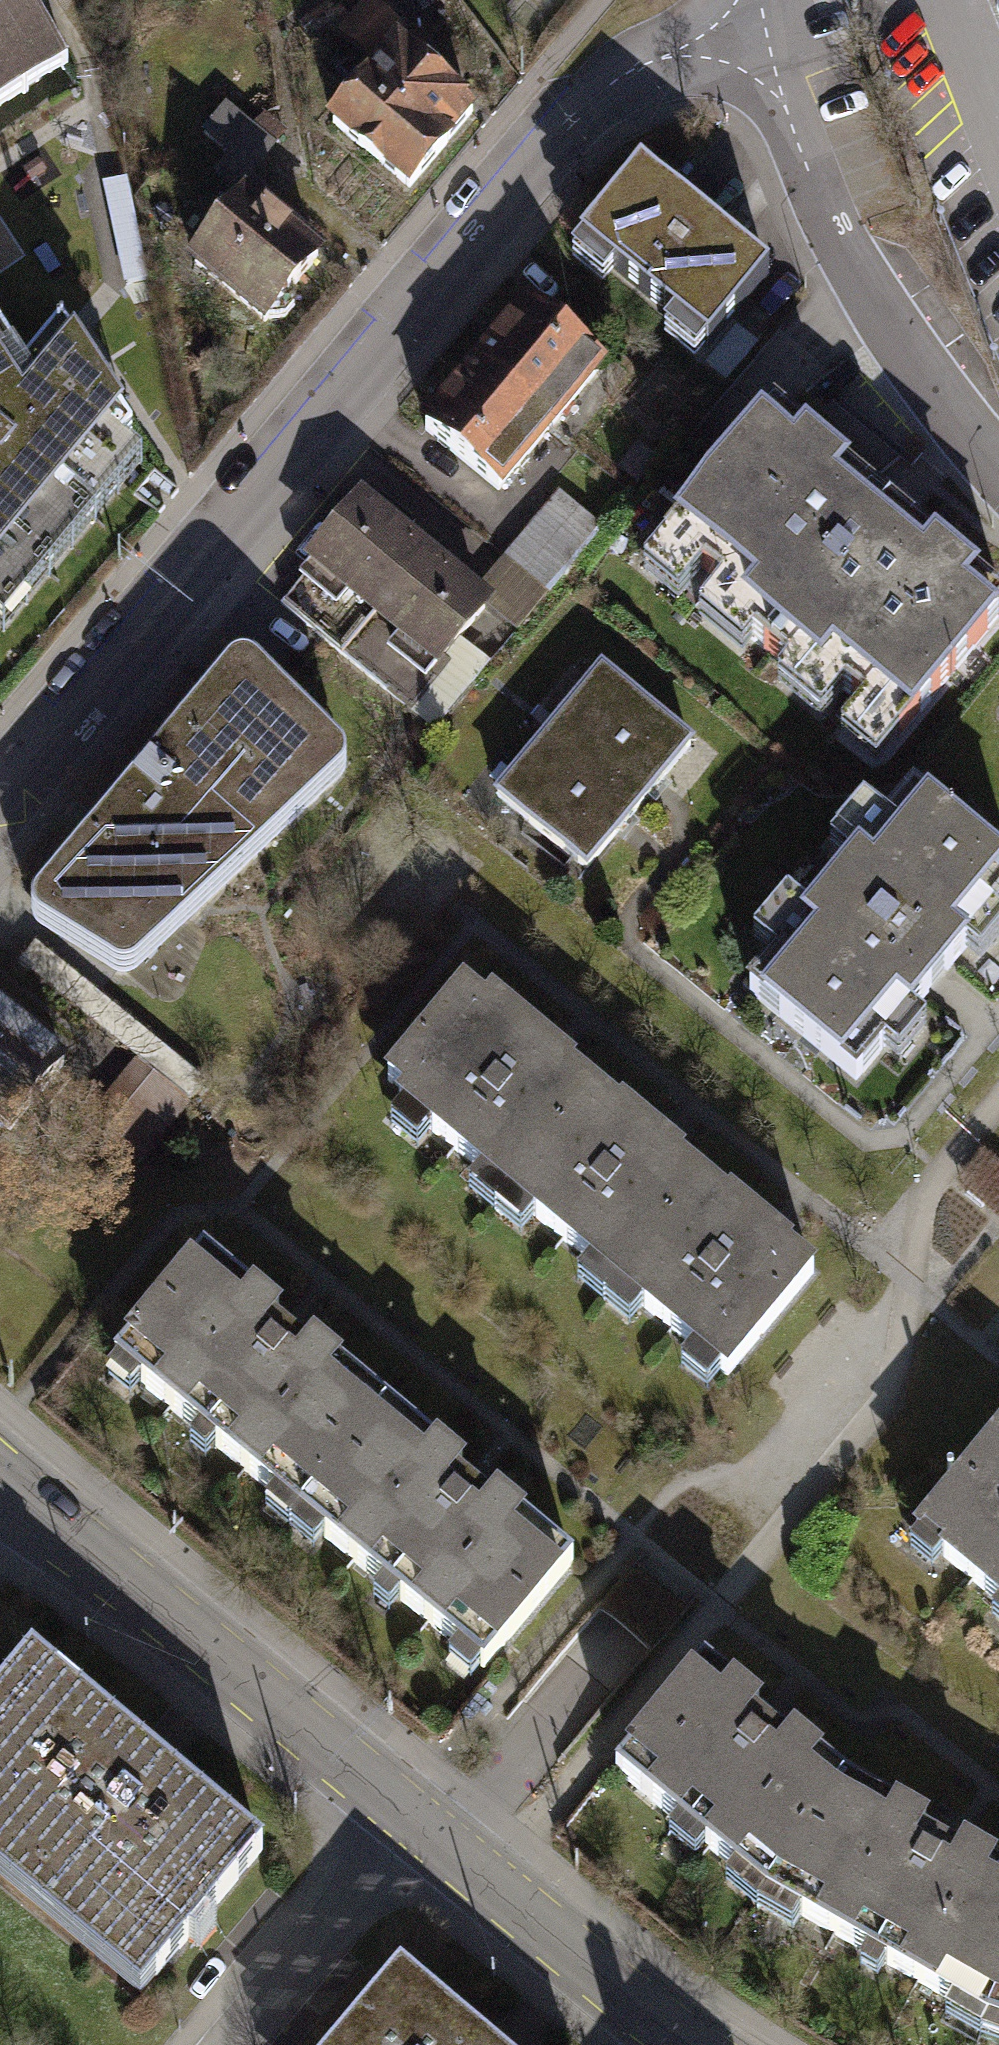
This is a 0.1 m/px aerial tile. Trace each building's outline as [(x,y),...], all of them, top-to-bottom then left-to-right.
[(19,0),(0,0),(0,118),(68,74),(19,0)] [(411,23),(437,38),(451,14),(427,0),(425,0),(411,23)] [(368,9),(336,42),(363,69),(396,37),(368,9)] [(474,120),(399,56),(329,137),(403,201),(474,120)] [(224,116),(201,143),(253,186),(276,158),(270,154),(250,137),(224,116)] [(264,120),(250,137),(270,154),(284,137),(264,120)] [(697,364),(768,280),(640,174),(570,258),(697,364)] [(236,208),(182,273),(268,343),(321,277),(303,263),(314,249),(282,222),(271,236),(236,208)] [(610,379),(529,310),(476,371),(557,440),(610,379)] [(0,348),(0,606),(135,453),(68,347),(28,392),(0,348)] [(505,501),(557,440),(476,371),(424,433),(505,501)] [(782,419),(648,576),(689,611),(710,586),(730,603),(708,628),(753,666),(761,657),(801,691),(793,700),(830,732),(853,706),(870,721),(848,747),(881,775),(998,637),(998,604),(782,419)] [(439,555),(371,500),(280,611),(348,667),(439,555)] [(559,500),(509,561),(553,597),(603,536),(559,500)] [(439,555),(348,667),(437,739),(492,672),(471,655),(494,628),(514,645),(553,597),(509,561),(484,592),(439,555)] [(240,664),(233,666),(225,674),(37,900),(33,907),(32,913),(33,920),(37,926),(115,973),(121,976),(130,977),(136,973),(343,776),(347,770),(346,761),(343,754),(259,669),(249,665),(240,664)] [(639,821),(694,754),(599,677),(544,745),(639,821)] [(584,889),(639,821),(544,745),(489,812),(584,889)] [(998,923),(998,867),(918,802),(893,833),(869,814),(835,858),(859,877),(811,937),(786,917),(757,953),(782,973),(754,1008),(863,1094),(998,923)] [(602,1103),(494,1011),(485,1021),(467,1006),(387,1100),(405,1115),(399,1123),(404,1127),(391,1142),(419,1166),(432,1151),(481,1192),(468,1207),(494,1229),(602,1103)] [(0,1032),(0,1139),(7,1145),(59,1081),(0,1032)] [(186,1120),(132,1076),(82,1137),(137,1181),(186,1120)] [(710,1195),(602,1103),(494,1229),(520,1252),(533,1237),(591,1285),(580,1297),(605,1319),(710,1195)] [(819,1287),(710,1195),(605,1319),(632,1341),(642,1329),(694,1373),(686,1383),(711,1404),(720,1394),(724,1398),(819,1287)] [(280,1352),(203,1288),(109,1400),(116,1405),(107,1415),(130,1433),(138,1423),(194,1470),(186,1479),(206,1495),(213,1486),(269,1532),(259,1543),(285,1565),(388,1442),(315,1380),(307,1389),(273,1360),(280,1352)] [(465,1506),(388,1442),(285,1565),(310,1585),(319,1574),(376,1621),(368,1629),(387,1645),(394,1636),(452,1684),(443,1694),(466,1712),(474,1702),(480,1707),(574,1595),(497,1532),(491,1540),(458,1514),(465,1506)] [(915,1562),(921,1567),(911,1578),(933,1597),(943,1585),(996,1630),(984,1644),(998,1656),(998,1463),(915,1562)] [(0,1700),(0,1871),(148,1996),(263,1861),(30,1665),(0,1700)] [(763,1720),(706,1672),(616,1779),(680,1831),(671,1842),(699,1866),(708,1855),(733,1876),(724,1888),(758,1916),(845,1789),(795,1747),(786,1757),(754,1730),(763,1720)] [(998,2009),(998,1875),(967,1857),(961,1868),(920,1845),(927,1834),(845,1789),(758,1916),(794,1936),(801,1924),(865,1961),(859,1971),(881,1983),(887,1973),(943,2006),(937,2017),(984,2043),(998,2009)] [(339,2044),(477,2044),(397,1977),(339,2044)] [(984,2043),(989,2044),(998,2044),(998,2009),(984,2043)]
